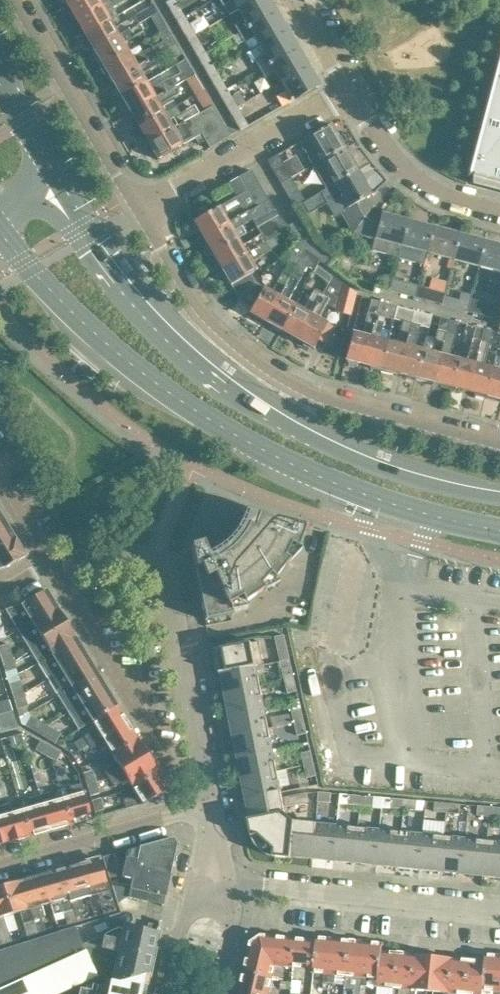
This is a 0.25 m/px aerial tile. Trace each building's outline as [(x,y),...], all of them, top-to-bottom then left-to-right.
[(107,0),(72,0),(63,5),(68,14),(71,15),(74,19),(107,0)] [(113,7),(125,0),(107,0),(74,19),(77,25),(76,28),(81,36),(118,15),(113,7)] [(175,0),(170,0),(166,2),(177,21),(185,17),(175,0)] [(255,0),(220,0),(229,15),(255,0)] [(275,12),(268,0),(255,0),(238,10),(243,19),(234,24),(240,33),(275,12)] [(154,4),(146,9),(151,17),(159,13),(154,4)] [(250,51),(259,46),(286,30),(275,12),(240,33),(250,51)] [(167,28),(159,13),(151,17),(159,32),(167,28)] [(92,50),(139,23),(134,15),(122,22),(118,15),(81,36),(86,45),(89,46),(92,50)] [(196,35),(185,17),(177,21),(188,40),(196,35)] [(128,50),(124,42),(143,31),(139,23),(92,50),(96,56),(94,59),(99,67),(128,50)] [(176,43),(167,28),(158,33),(162,41),(133,57),(128,50),(99,67),(104,76),(107,76),(110,81),(157,54),(167,49),(176,43)] [(297,48),(286,30),(259,46),(250,51),(255,60),(261,69),(297,48)] [(206,52),(196,35),(188,40),(198,56),(206,52)] [(183,55),(176,43),(167,49),(173,60),(183,55)] [(280,83),(307,66),(297,48),(261,69),(266,77),(274,73),(280,83)] [(217,71),(206,52),(198,56),(209,75),(217,71)] [(472,177),(499,184),(499,53),(468,176),(472,177)] [(147,81),(142,73),(162,62),(157,54),(110,81),(114,87),(113,91),(117,98),(147,81)] [(194,75),(185,59),(176,64),(180,72),(151,89),(147,81),(117,98),(122,107),(126,107),(129,112),(175,85),(185,80),(194,75)] [(282,106),(318,85),(307,66),(280,83),(285,92),(276,96),(282,106)] [(227,88),(217,71),(209,75),(219,92),(227,88)] [(202,90),(194,75),(185,80),(194,95),(202,90)] [(165,112),(176,106),(171,98),(180,93),(175,85),(129,112),(132,118),(130,122),(135,129),(165,112)] [(238,108),(227,88),(219,92),(231,112),(238,108)] [(212,106),(202,90),(194,95),(204,110),(212,106)] [(146,144),(198,114),(194,106),(181,113),(176,106),(165,112),(135,129),(141,138),(143,139),(146,144)] [(209,149),(230,137),(212,106),(204,110),(204,111),(198,114),(146,144),(150,150),(149,153),(152,159),(155,158),(156,160),(193,138),(197,146),(205,142),(209,149)] [(249,126),(238,108),(231,112),(241,130),(249,126)] [(344,149),(331,125),(308,138),(301,142),(315,166),(321,162),(344,149)] [(357,172),(344,149),(321,162),(315,166),(327,188),(334,184),(335,185),(357,172)] [(291,179),(285,169),(284,170),(276,157),(268,161),(281,184),(290,180),(291,179)] [(203,238),(269,201),(251,171),(238,178),(246,192),(194,222),(194,223),(193,226),(196,232),(200,232),(203,238)] [(371,195),(357,172),(335,185),(334,184),(327,188),(353,233),(373,207),(367,198),(371,195)] [(303,203),(290,180),(281,184),(294,208),(303,203)] [(246,233),(242,225),(252,220),(257,228),(278,217),(277,215),(269,201),(203,238),(206,244),(205,246),(210,255),(238,239),(238,238),(246,233)] [(401,246),(408,220),(381,213),(373,207),(353,233),(375,239),(371,251),(398,258),(401,246)] [(221,269),(267,243),(290,230),(288,226),(278,217),(257,228),(260,234),(242,245),(238,239),(210,255),(214,263),(218,264),(221,269)] [(304,218),(300,220),(288,226),(290,230),(297,241),(307,249),(305,251),(319,261),(326,266),(334,255),(317,242),(304,218)] [(423,264),(426,253),(433,227),(408,220),(401,246),(398,258),(423,264)] [(452,259),(459,234),(433,227),(426,253),(452,259)] [(478,266),(484,241),(459,234),(452,259),(478,266)] [(305,250),(305,251),(307,249),(297,241),(279,259),(288,264),(272,292),(263,286),(251,308),(248,313),(251,314),(251,317),(257,320),(260,319),(265,322),(305,250)] [(484,241),(478,266),(499,272),(499,245),(484,241)] [(270,250),(267,243),(221,269),(224,275),(222,277),(226,283),(229,284),(238,298),(239,299),(256,282),(251,273),(257,269),(252,261),(270,250)] [(319,261),(305,251),(305,250),(265,322),(270,325),(272,328),(280,333),(295,304),(287,300),(307,265),(314,269),(319,261)] [(332,276),(318,266),(313,274),(328,284),(332,276)] [(337,328),(320,318),(327,304),(335,308),(335,311),(351,315),(356,293),(332,276),(328,284),(323,294),(322,294),(297,339),(302,342),(303,346),(309,350),(312,348),(313,348),(318,339),(327,344),(337,328)] [(414,297),(417,286),(392,279),(389,290),(414,297)] [(445,293),(417,286),(414,297),(440,304),(442,297),(444,297),(445,293)] [(297,339),(322,294),(315,289),(303,309),(295,304),(280,333),(288,338),(291,336),(297,339)] [(469,299),(471,299),(471,296),(461,293),(459,301),(444,297),(442,297),(440,304),(466,310),(469,299)] [(363,365),(380,301),(371,299),(368,312),(367,312),(362,333),(353,331),(345,361),(347,361),(348,363),(355,365),(357,364),(363,365)] [(496,306),(471,299),(469,299),(466,310),(493,318),(496,306)] [(394,319),(397,306),(389,303),(380,301),(363,365),(369,367),(371,369),(380,372),(389,340),(380,338),(385,317),(394,319)] [(398,374),(415,311),(397,306),(394,319),(402,321),(397,342),(389,340),(380,372),(388,374),(392,373),(398,374)] [(415,380),(423,349),(415,347),(420,325),(429,327),(432,315),(415,311),(398,374),(404,376),(406,378),(415,380)] [(433,384),(450,320),(440,317),(435,339),(426,337),(423,349),(415,380),(424,383),(426,382),(433,384)] [(450,390),(458,358),(449,355),(455,335),(463,337),(466,324),(450,320),(433,384),(439,385),(440,387),(450,390)] [(468,393),(485,329),(475,326),(466,360),(458,358),(450,390),(459,392),(461,391),(468,393)] [(485,399),(493,367),(484,365),(492,330),(485,329),(468,393),(474,394),(476,397),(485,399)] [(496,356),(493,367),(485,399),(494,401),(496,400),(499,401),(499,357),(496,356)] [(287,563),(293,552),(294,549),(297,550),(297,549),(297,548),(304,529),(309,530),(309,528),(244,511),(244,513),(248,514),(247,517),(246,520),(243,526),(240,532),(236,538),(231,544),(226,548),(220,552),(214,556),(209,559),(202,543),(191,547),(193,558),(192,558),(205,621),(233,615),(231,611),(243,605),(245,604),(244,604),(262,591),(273,581),(275,580),(274,580),(287,563)] [(15,541),(13,537),(6,525),(0,529),(0,550),(15,541)] [(4,568),(24,556),(22,552),(15,541),(0,550),(0,569),(4,568)] [(17,630),(56,606),(46,590),(21,604),(21,605),(5,610),(17,630)] [(27,647),(66,623),(56,606),(17,630),(27,647)] [(328,633),(339,623),(325,607),(313,618),(328,633)] [(38,663),(77,639),(66,623),(27,647),(38,663)] [(290,660),(285,635),(275,637),(281,662),(290,660)] [(48,680),(87,656),(77,639),(38,663),(48,680)] [(264,665),(260,641),(212,651),(216,675),(222,674),(222,673),(257,667),(264,665)] [(9,643),(0,646),(0,652),(3,662),(14,659),(9,643)] [(58,697),(97,673),(87,656),(48,680),(58,697)] [(19,674),(14,659),(3,662),(8,678),(19,674)] [(261,688),(257,667),(222,673),(222,674),(226,695),(261,688)] [(295,679),(292,667),(283,669),(286,682),(295,679)] [(68,713),(107,689),(97,673),(58,697),(68,713)] [(23,690),(19,674),(8,678),(13,693),(23,690)] [(298,692),(295,679),(286,682),(288,694),(298,692)] [(265,708),(261,688),(226,695),(230,715),(265,708)] [(117,706),(107,689),(68,713),(77,729),(93,721),(117,706)] [(28,706),(23,690),(13,693),(18,709),(28,706)] [(84,749),(127,723),(117,706),(93,721),(98,729),(74,743),(79,751),(83,749),(84,749)] [(269,729),(265,708),(230,715),(234,736),(269,729)] [(305,722),(302,709),(292,712),(295,724),(305,722)] [(41,734),(46,724),(31,716),(26,725),(41,734)] [(15,717),(0,721),(0,732),(18,727),(15,717)] [(307,734),(305,722),(295,724),(298,736),(307,734)] [(112,755),(137,739),(127,723),(84,749),(88,757),(107,745),(112,755)] [(55,743),(61,733),(46,724),(41,734),(55,743)] [(274,750),(269,729),(234,736),(238,757),(274,750)] [(25,742),(22,733),(9,737),(11,746),(25,742)] [(110,778),(147,755),(137,739),(112,755),(117,763),(105,769),(110,778)] [(47,755),(51,746),(41,741),(36,749),(47,755)] [(57,760),(62,752),(51,746),(47,755),(57,760)] [(278,771),(274,750),(238,757),(242,778),(278,771)] [(314,764),(311,751),(302,754),(305,766),(314,764)] [(158,773),(147,755),(110,778),(115,785),(127,778),(133,787),(158,773)] [(317,776),(314,764),(305,766),(308,778),(317,776)] [(93,769),(84,772),(87,784),(97,781),(93,769)] [(282,792),(278,771),(242,778),(247,799),(282,792)] [(143,804),(168,789),(158,773),(133,787),(138,795),(123,800),(126,808),(142,803),(143,804)] [(100,793),(97,781),(87,784),(91,795),(100,793)] [(92,819),(80,783),(71,786),(73,795),(63,798),(71,825),(92,819)] [(71,825),(63,798),(53,801),(50,792),(40,795),(50,831),(71,825)] [(291,857),(295,821),(286,813),(285,807),(309,803),(308,793),(283,798),(282,792),(247,799),(251,819),(249,820),(252,836),(252,837),(253,840),(254,842),(255,844),(257,846),(259,848),(260,850),(263,852),(266,854),(268,855),(271,856),(275,857),(292,859),(292,857),(291,857)] [(332,803),(332,794),(319,792),(318,802),(332,803)] [(50,831),(40,795),(30,797),(32,805),(22,808),(30,836),(50,831)] [(361,806),(362,796),(349,795),(349,805),(361,806)] [(374,807),(375,797),(362,796),(361,806),(374,807)] [(105,809),(101,797),(92,799),(95,812),(105,809)] [(404,809),(405,800),(392,799),(392,808),(404,809)] [(417,810),(418,801),(405,800),(404,809),(417,810)] [(447,813),(448,803),(435,802),(435,812),(447,813)] [(22,808),(12,811),(9,803),(0,806),(0,809),(9,842),(30,836),(22,808)] [(460,814),(461,805),(448,803),(447,813),(460,814)] [(490,817),(491,807),(479,806),(478,816),(490,817)] [(491,807),(490,817),(499,818),(499,808),(491,807)] [(0,809),(0,845),(9,842),(0,809)] [(312,859),(316,824),(295,821),(291,857),(292,857),(312,859)] [(334,861),(337,826),(316,824),(312,859),(334,861)] [(355,863),(359,828),(337,826),(334,861),(355,863)] [(376,866),(380,830),(359,828),(355,863),(376,866)] [(398,868),(401,832),(380,830),(376,866),(398,868)] [(419,870),(423,834),(401,832),(398,868),(419,870)] [(441,872),(444,837),(423,834),(419,870),(441,872)] [(462,874),(466,839),(444,837),(441,872),(462,874)] [(177,843),(172,838),(139,846),(135,868),(170,876),(177,843)] [(483,876),(487,841),(466,839),(462,874),(483,876)] [(487,841),(483,876),(499,878),(499,842),(487,841)] [(165,897),(170,876),(135,868),(139,846),(127,850),(122,876),(133,878),(131,887),(112,885),(118,903),(128,897),(129,890),(165,897)] [(121,875),(115,853),(103,856),(110,877),(121,875)] [(114,911),(104,877),(98,858),(80,863),(88,893),(89,895),(98,893),(100,903),(104,913),(114,911)] [(88,893),(80,863),(61,869),(75,922),(84,919),(81,907),(84,906),(80,895),(88,893)] [(75,922),(61,869),(41,874),(49,904),(51,903),(54,914),(64,912),(68,924),(75,922)] [(49,904),(41,874),(22,880),(37,933),(46,931),(43,917),(45,916),(42,906),(49,904)] [(37,933),(22,880),(3,885),(11,913),(20,911),(27,936),(37,933)] [(3,885),(0,886),(0,945),(12,942),(4,915),(11,913),(3,885)] [(158,933),(157,932),(124,925),(123,928),(118,927),(106,933),(105,936),(104,937),(120,941),(119,948),(153,956),(158,933)] [(119,948),(120,941),(104,937),(103,937),(100,937),(83,944),(75,926),(0,950),(0,993),(57,993),(88,980),(110,983),(117,984),(149,974),(153,956),(119,948)] [(292,966),(295,939),(263,936),(263,935),(262,935),(261,935),(261,936),(253,942),(252,942),(251,942),(251,943),(251,944),(245,972),(272,978),(274,968),(279,965),(292,966)] [(331,981),(335,939),(318,938),(317,942),(315,969),(314,969),(314,971),(325,973),(325,981),(331,981)] [(315,969),(317,942),(295,939),(292,966),(314,969),(315,969)] [(348,976),(351,941),(335,939),(331,981),(336,982),(337,974),(347,975),(348,976)] [(368,943),(351,941),(348,976),(347,975),(346,987),(355,988),(354,993),(362,993),(363,985),(368,943)] [(379,979),(382,952),(383,944),(368,943),(363,985),(368,985),(369,978),(379,979)] [(395,988),(399,954),(382,952),(379,979),(378,985),(395,988)] [(416,955),(415,955),(399,954),(395,988),(395,993),(412,993),(416,955)] [(499,985),(499,956),(487,954),(486,962),(484,989),(494,991),(494,993),(499,993),(499,985)] [(432,956),(416,955),(412,993),(417,993),(417,989),(429,991),(432,956)] [(454,958),(432,956),(429,991),(445,992),(445,993),(450,993),(454,958)] [(469,961),(454,959),(454,958),(450,993),(466,993),(469,961)] [(486,962),(469,961),(466,993),(483,993),(484,989),(486,962)] [(272,978),(245,972),(240,993),(268,993),(272,978)] [(149,974),(117,984),(110,983),(109,987),(92,984),(91,990),(80,988),(79,993),(144,993),(148,976),(149,974)] [(301,993),(302,980),(293,980),(292,993),(306,993),(301,993)]
